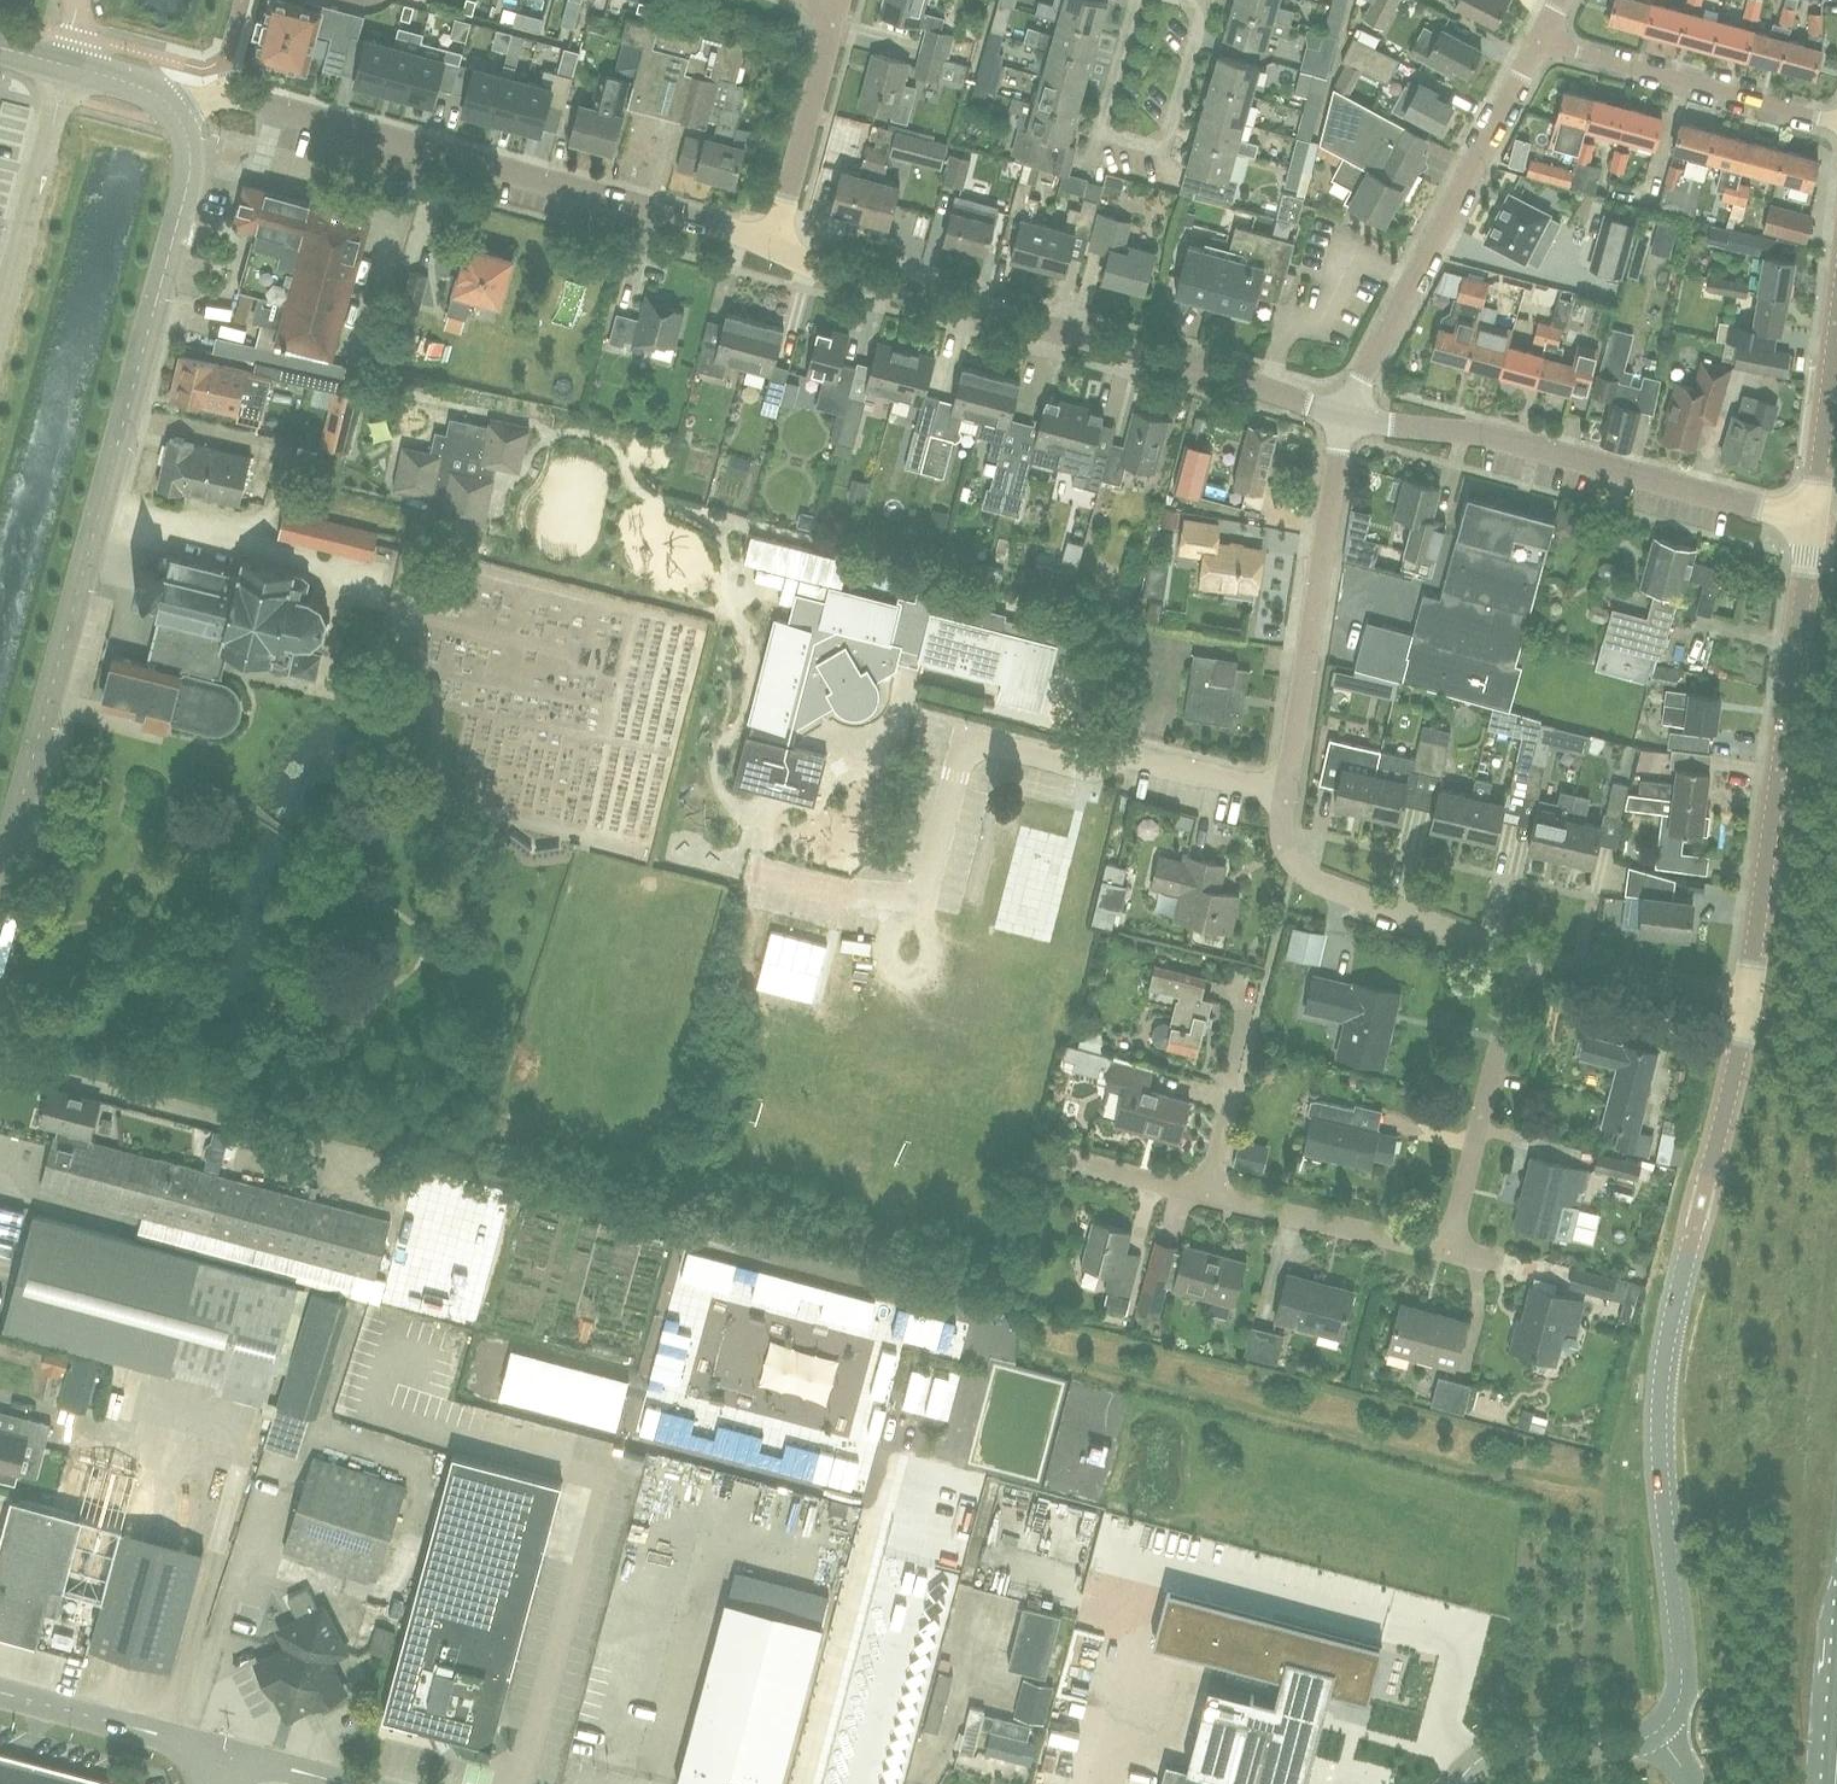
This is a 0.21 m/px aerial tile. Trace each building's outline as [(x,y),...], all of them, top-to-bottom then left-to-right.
[(256,56),(306,69),(321,11),(280,0),(272,0),(256,56)] [(476,1),(474,0),(467,0),(463,12),(472,15),(476,1)] [(953,38),(954,35),(941,32),(945,18),(923,12),(926,0),(888,0),(884,16),(928,28),(922,52),(948,59),(947,60),(959,63),(960,62),(970,65),(973,55),(961,51),(964,41),(953,38)] [(1109,3),(1098,0),(1054,0),(1053,4),(1041,0),(1039,0),(1035,14),(1059,20),(1100,32),(1109,3)] [(1233,6),(1290,22),(1294,10),(1277,5),(1279,0),(1234,0),(1233,6)] [(1331,4),(1345,9),(1348,0),(1332,0),(1331,4)] [(1363,18),(1384,29),(1400,0),(1372,0),(1363,18)] [(1455,2),(1455,3),(1495,24),(1507,0),(1452,0),(1455,2)] [(1609,20),(1644,29),(1652,0),(1614,0),(1609,20)] [(1644,29),(1678,38),(1685,11),(1652,2),(1653,0),(1652,0),(1644,29)] [(1744,16),(1757,19),(1763,0),(1748,0),(1744,16)] [(411,21),(414,7),(405,4),(401,18),(411,21)] [(1345,9),(1331,4),(1324,32),(1338,36),(1345,9)] [(1796,9),(1782,5),(1777,25),(1790,28),(1791,28),(1796,9)] [(1290,22),(1233,6),(1224,36),(1265,47),(1270,31),(1287,35),(1290,22)] [(995,10),(989,30),(1004,34),(1009,14),(995,10)] [(1685,11),(1678,38),(1712,48),(1719,20),(1685,11)] [(1809,12),(1808,33),(1823,32),(1823,13),(1809,12)] [(746,42),(659,19),(658,24),(628,16),(614,69),(636,75),(628,105),(706,126),(708,119),(717,121),(713,138),(706,136),(703,148),(685,143),(678,169),(735,184),(745,146),(749,129),(737,126),(748,86),(735,83),(746,42)] [(1059,20),(1054,35),(1041,31),(1037,44),(1051,48),(1092,60),(1100,32),(1059,20)] [(1719,20),(1712,48),(1746,57),(1753,29),(1719,20)] [(1774,24),(1771,34),(1753,29),(1746,57),(1780,66),(1787,39),(1790,28),(1777,25),(1774,24)] [(1467,75),(1481,49),(1440,29),(1435,40),(1420,32),(1409,53),(1448,72),(1451,66),(1467,75)] [(989,30),(982,55),(1002,61),(1004,54),(999,52),(1004,34),(989,30)] [(1320,49),(1309,47),(1304,68),(1328,75),(1338,36),(1324,32),(1320,49)] [(352,36),(340,33),(337,44),(330,42),(323,69),(342,74),(345,64),(352,36)] [(520,55),(525,36),(513,33),(508,52),(520,55)] [(394,46),(368,39),(368,40),(352,36),(345,64),(360,68),(356,83),(382,90),(397,35),(394,46)] [(419,53),(406,49),(408,38),(397,35),(382,90),(408,97),(419,53)] [(1353,37),(1342,60),(1350,65),(1388,82),(1400,58),(1353,37)] [(1787,39),(1780,66),(1814,75),(1822,48),(1787,39)] [(1051,48),(1043,75),(1084,88),(1092,60),(1051,48)] [(948,59),(922,52),(916,75),(953,85),(959,63),(947,60),(948,59)] [(453,92),(461,64),(419,53),(408,97),(433,103),(437,87),(453,92)] [(917,86),(904,83),(909,62),(874,53),(860,105),(894,113),(893,118),(908,121),(917,86)] [(1211,83),(1252,94),(1261,65),(1219,54),(1211,83)] [(982,55),(975,81),(989,85),(994,67),(1000,69),(1002,61),(982,55)] [(490,119),(515,126),(527,81),(513,78),(516,66),(504,63),(502,75),(490,119)] [(475,68),(464,112),(490,119),(502,75),(475,68)] [(515,126),(541,132),(548,104),(564,109),(572,76),(545,69),(540,85),(527,81),(515,126)] [(612,76),(612,75),(602,72),(593,106),(580,103),(571,140),(612,151),(622,115),(620,114),(629,82),(629,81),(612,76)] [(1327,78),(1303,72),(1297,95),(1306,98),(1303,108),(1318,112),(1327,78)] [(1043,75),(1035,102),(1035,103),(1076,115),(1084,88),(1043,75)] [(989,85),(975,81),(969,101),(983,104),(989,85)] [(1438,129),(1451,105),(1434,96),(1437,91),(1420,82),(1416,89),(1405,83),(1391,110),(1403,117),(1406,112),(1438,129)] [(1252,94),(1211,83),(1203,110),(1245,122),(1252,94)] [(1426,153),(1422,151),(1429,138),(1405,125),(1334,87),(1320,142),(1343,155),(1343,156),(1406,189),(1426,153)] [(1579,150),(1593,98),(1564,91),(1550,144),(1562,147),(1562,145),(1576,149),(1579,150)] [(1035,103),(1035,102),(1012,96),(1008,110),(1031,116),(1027,130),(1020,128),(1013,153),(1043,161),(1050,138),(1068,143),(1076,115),(1035,103)] [(1593,98),(1579,150),(1580,150),(1583,139),(1586,126),(1620,135),(1627,107),(1593,98)] [(1627,107),(1620,135),(1655,144),(1662,117),(1627,107)] [(1303,108),(1296,136),(1311,140),(1318,112),(1303,108)] [(1203,110),(1195,138),(1237,150),(1255,155),(1258,143),(1240,138),(1245,122),(1203,110)] [(1708,158),(1716,132),(1681,122),(1674,149),(1708,158)] [(881,140),(885,127),(873,123),(869,137),(881,140)] [(897,130),(885,127),(881,140),(889,142),(887,150),(879,148),(873,168),(871,177),(860,217),(890,225),(900,185),(884,180),(886,172),(891,153),(897,131),(897,130)] [(920,137),(897,131),(891,153),(941,166),(947,144),(920,137)] [(1749,141),(1716,132),(1708,158),(1723,162),(1716,190),(1724,192),(1722,200),(1733,203),(1749,141)] [(1311,140),(1296,136),(1289,165),(1304,169),(1311,140)] [(1184,165),(1188,166),(1187,167),(1200,170),(1195,190),(1233,202),(1238,180),(1229,178),(1237,150),(1195,138),(1192,150),(1188,149),(1184,151),(1181,161),(1184,165)] [(1522,169),(1530,141),(1516,138),(1508,165),(1522,169)] [(1573,159),(1577,160),(1578,160),(1571,186),(1596,192),(1603,166),(1590,162),(1595,143),(1583,139),(1580,150),(1579,150),(1576,149),(1573,159)] [(1749,141),(1733,203),(1745,206),(1751,184),(1740,182),(1744,168),(1776,177),(1783,150),(1749,141)] [(873,168),(879,148),(867,145),(859,174),(842,169),(831,210),(860,217),(871,177),(873,168)] [(1630,152),(1615,148),(1610,170),(1625,173),(1630,152)] [(1783,150),(1776,177),(1811,186),(1818,159),(1783,150)] [(950,152),(943,180),(942,182),(964,188),(971,158),(950,152)] [(1406,189),(1343,156),(1331,178),(1351,188),(1358,191),(1351,204),(1351,205),(1384,222),(1396,200),(1400,202),(1406,189)] [(1526,174),(1570,186),(1574,169),(1531,158),(1526,174)] [(1679,186),(1684,167),(1670,163),(1660,200),(1687,208),(1692,190),(1679,186)] [(1304,169),(1289,165),(1284,185),(1299,188),(1304,169)] [(1033,184),(1032,184),(1019,180),(1009,214),(1022,218),(1011,258),(1038,266),(1049,224),(1035,220),(1040,199),(1030,196),(1033,184)] [(1065,229),(1049,224),(1038,266),(1066,273),(1071,254),(1082,258),(1103,184),(1087,180),(1083,197),(1084,198),(1081,209),(1071,207),(1065,229)] [(332,355),(369,218),(246,185),(236,222),(256,227),(239,290),(264,297),(258,322),(281,328),(278,341),(283,343),(283,344),(288,346),(288,344),(332,355)] [(1279,206),(1266,203),(1264,214),(1298,222),(1304,197),(1283,192),(1279,206)] [(993,220),(997,206),(957,195),(953,210),(944,240),(986,252),(995,221),(993,220)] [(1510,195),(1486,241),(1524,260),(1525,259),(1539,266),(1561,223),(1548,216),(1548,214),(1510,195)] [(1814,215),(1771,204),(1763,232),(1807,243),(1814,215)] [(1122,252),(1130,221),(1100,213),(1091,249),(1110,254),(1104,279),(1145,290),(1155,253),(1131,246),(1129,253),(1122,252)] [(1591,269),(1620,277),(1634,223),(1606,215),(1591,269)] [(1670,257),(1679,223),(1660,218),(1651,252),(1670,257)] [(1297,274),(1287,271),(1295,241),(1236,225),(1228,255),(1189,244),(1176,293),(1253,314),(1258,295),(1279,300),(1280,296),(1290,298),(1297,274)] [(1726,248),(1756,254),(1760,234),(1731,228),(1726,248)] [(500,304),(513,259),(468,246),(450,312),(466,316),(471,296),(500,304)] [(1760,291),(1788,296),(1794,260),(1766,255),(1760,291)] [(1539,287),(1588,301),(1595,276),(1546,262),(1539,287)] [(429,275),(411,270),(399,311),(418,314),(429,275)] [(1728,286),(1729,278),(1710,275),(1707,290),(1727,293),(1728,286)] [(1442,317),(1440,327),(1432,354),(1467,363),(1482,307),(1489,282),(1466,277),(1456,315),(1451,314),(1442,317)] [(1728,286),(1727,293),(1747,296),(1749,282),(1729,278),(1728,286)] [(1522,300),(1525,286),(1512,283),(1508,297),(1522,300)] [(1754,326),(1723,321),(1720,339),(1740,342),(1740,341),(1761,345),(1777,348),(1780,331),(1782,331),(1788,296),(1760,291),(1754,326)] [(675,346),(684,312),(665,307),(667,299),(646,293),(640,318),(616,312),(608,342),(625,346),(626,342),(654,350),(656,341),(675,346)] [(1494,310),(1482,307),(1467,363),(1501,372),(1508,345),(1492,341),(1497,324),(1491,322),(1494,310)] [(742,368),(755,320),(727,313),(717,349),(705,346),(698,370),(723,377),(726,363),(742,368)] [(755,320),(742,368),(771,375),(764,400),(779,403),(789,368),(774,364),(783,328),(755,320)] [(1545,345),(1551,323),(1539,320),(1533,341),(1545,345)] [(1545,345),(1543,354),(1536,382),(1570,391),(1571,388),(1587,392),(1598,349),(1578,344),(1573,363),(1561,359),(1564,346),(1558,345),(1563,326),(1551,323),(1545,345)] [(816,407),(844,414),(856,367),(841,363),(848,335),(819,328),(807,374),(823,379),(816,407)] [(258,361),(340,379),(343,380),(347,364),(216,336),(213,352),(258,361)] [(1761,345),(1740,341),(1740,342),(1735,365),(1785,375),(1790,351),(1761,345)] [(894,397),(907,350),(878,343),(866,389),(894,397)] [(1543,354),(1508,345),(1501,372),(1536,382),(1543,354)] [(934,358),(907,350),(894,397),(922,404),(915,430),(930,434),(931,433),(940,399),(924,395),(934,358)] [(261,419),(273,365),(258,362),(255,372),(181,356),(170,399),(261,419)] [(1720,409),(1731,369),(1701,361),(1694,388),(1674,383),(1664,419),(1667,420),(1662,438),(1693,447),(1705,404),(1720,409)] [(340,380),(273,365),(270,378),(337,392),(340,380)] [(954,403),(940,399),(931,433),(954,439),(953,442),(957,443),(957,441),(961,439),(962,434),(960,430),(964,415),(980,420),(992,373),(964,366),(954,403)] [(1600,366),(1598,373),(1593,392),(1613,397),(1602,440),(1630,448),(1640,410),(1654,414),(1661,379),(1644,375),(1641,385),(1619,380),(1619,379),(1618,379),(1619,371),(1600,366)] [(423,390),(425,377),(404,373),(401,385),(423,390)] [(992,373),(980,420),(976,435),(992,440),(988,457),(998,460),(1001,448),(1002,448),(1020,381),(992,373)] [(1743,394),(1737,415),(1734,414),(1722,455),(1755,464),(1766,425),(1771,426),(1777,403),(1743,394)] [(854,447),(865,401),(849,397),(837,443),(854,447)] [(1034,444),(1033,449),(1034,449),(1031,461),(1059,468),(1063,452),(1062,452),(1075,405),(1047,398),(1034,444)] [(1075,405),(1062,452),(1063,452),(1073,455),(1070,461),(1076,470),(1072,483),(1098,490),(1101,479),(1104,468),(1108,453),(1093,449),(1103,412),(1075,405)] [(1104,468),(1101,479),(1120,485),(1123,473),(1125,464),(1153,471),(1167,420),(1134,411),(1125,445),(1111,442),(1108,453),(1104,468)] [(497,466),(521,471),(530,426),(491,418),(489,426),(461,420),(458,436),(435,431),(431,452),(404,446),(394,492),(432,500),(433,496),(445,499),(440,519),(484,528),(497,466)] [(1238,473),(1234,485),(1249,489),(1261,492),(1264,480),(1265,480),(1278,431),(1249,424),(1237,473),(1238,473)] [(931,433),(930,434),(921,471),(944,476),(953,442),(954,439),(931,433)] [(240,505),(251,456),(170,438),(159,487),(240,505)] [(1174,490),(1201,497),(1213,450),(1187,444),(1174,490)] [(1019,445),(1017,452),(1007,492),(1022,496),(1031,461),(1034,449),(1033,449),(1019,445)] [(1007,492),(1017,452),(1002,448),(1001,448),(998,460),(991,488),(1007,492)] [(865,503),(870,483),(853,478),(848,499),(865,503)] [(1401,568),(1431,576),(1446,523),(1431,519),(1440,488),(1405,478),(1395,515),(1413,520),(1401,568)] [(1555,519),(1511,507),(1468,495),(1440,597),(1423,593),(1413,632),(1367,620),(1355,668),(1509,710),(1522,665),(1515,664),(1555,519)] [(1561,508),(1555,532),(1571,537),(1577,513),(1561,508)] [(950,513),(933,509),(928,533),(944,537),(950,513)] [(372,560),(379,532),(287,510),(280,538),(372,560)] [(1256,590),(1261,549),(1216,543),(1218,525),(1185,521),(1181,551),(1204,555),(1200,586),(1223,590),(1223,586),(1256,590)] [(751,535),(744,563),(758,567),(754,581),(783,588),(779,602),(793,606),(794,603),(807,595),(826,600),(829,587),(842,591),(849,561),(751,535)] [(1654,536),(1640,586),(1655,590),(1648,618),(1612,608),(1603,642),(1661,658),(1678,597),(1683,598),(1689,577),(1705,582),(1702,591),(1716,595),(1723,569),(1693,561),(1697,548),(1654,536)] [(233,636),(229,650),(272,660),(270,668),(291,673),(290,676),(303,679),(304,675),(316,678),(323,652),(320,651),(328,618),(324,605),(310,597),(310,599),(299,596),(301,590),(307,588),(309,580),(305,574),(238,558),(235,571),(166,554),(160,558),(158,565),(163,573),(143,569),(137,592),(149,595),(147,601),(149,606),(154,607),(153,609),(159,611),(158,618),(159,618),(233,636)] [(1600,566),(1598,572),(1601,578),(1613,581),(1619,578),(1621,571),(1617,565),(1606,562),(1600,566)] [(908,593),(913,572),(877,563),(872,585),(908,593)] [(1036,589),(1066,597),(1073,571),(1043,563),(1036,589)] [(988,565),(983,582),(1000,586),(1001,584),(1004,569),(988,565)] [(750,722),(753,722),(750,735),(747,734),(735,783),(815,803),(827,754),(793,746),(798,727),(835,705),(841,712),(850,715),(859,716),(868,713),(875,706),(879,698),(880,689),(877,680),(897,668),(900,657),(885,654),(897,605),(842,591),(829,587),(826,600),(807,595),(794,603),(793,606),(789,622),(777,618),(750,722)] [(900,596),(897,605),(885,654),(900,657),(920,662),(921,657),(1004,679),(999,695),(1041,706),(1053,660),(1062,662),(1069,634),(1005,617),(995,615),(996,611),(951,600),(918,591),(916,597),(915,601),(900,596)] [(1150,600),(1146,617),(1158,620),(1162,603),(1150,600)] [(159,618),(148,665),(116,657),(104,704),(146,714),(143,726),(165,731),(168,720),(210,730),(217,731),(224,729),(230,726),(235,721),(239,714),(240,706),(238,698),(234,692),(229,687),(222,683),(214,682),(215,676),(223,678),(229,650),(233,636),(159,618)] [(1194,653),(1184,717),(1241,726),(1244,707),(1246,707),(1248,695),(1246,694),(1250,669),(1237,667),(1238,659),(1215,656),(1215,657),(1194,653)] [(1655,664),(1651,680),(1677,685),(1681,669),(1655,664)] [(1330,681),(1350,687),(1354,674),(1333,669),(1330,681)] [(1666,688),(1664,704),(1678,705),(1676,724),(1715,728),(1719,694),(1691,691),(1666,688)] [(1100,694),(1095,716),(1107,719),(1113,697),(1100,694)] [(1523,795),(1540,723),(1533,752),(1520,749),(1517,759),(1510,792),(1523,795)] [(1540,723),(1523,795),(1538,799),(1550,746),(1564,749),(1569,729),(1540,723)] [(1713,753),(1715,737),(1699,735),(1697,751),(1713,753)] [(1427,773),(1434,740),(1420,736),(1413,770),(1427,773)] [(1434,740),(1427,773),(1441,776),(1449,743),(1434,740)] [(1375,773),(1379,755),(1329,743),(1320,782),(1339,786),(1335,804),(1341,805),(1340,810),(1353,812),(1354,808),(1367,811),(1376,773),(1375,773)] [(1641,779),(1639,795),(1659,797),(1673,799),(1706,803),(1710,770),(1702,769),(1704,752),(1673,748),(1671,765),(1677,766),(1675,784),(1641,779)] [(1375,773),(1376,773),(1367,811),(1399,818),(1412,761),(1380,754),(1379,755),(1375,773)] [(1597,801),(1596,759),(1580,760),(1581,802),(1597,801)] [(1472,795),(1463,833),(1496,841),(1505,803),(1488,799),(1492,781),(1476,777),(1472,795)] [(1621,818),(1628,785),(1613,783),(1606,814),(1621,818)] [(1463,833),(1472,795),(1440,788),(1431,826),(1463,833)] [(1573,805),(1574,805),(1576,795),(1561,791),(1558,803),(1542,800),(1539,811),(1537,811),(1529,848),(1561,855),(1569,818),(1570,818),(1573,805)] [(409,803),(416,808),(430,809),(431,801),(431,793),(418,792),(410,795),(409,803)] [(1639,810),(1641,795),(1639,795),(1630,794),(1626,808),(1639,810)] [(1660,828),(1658,850),(1656,866),(1683,870),(1685,853),(1681,853),(1684,832),(1702,834),(1706,803),(1673,799),(1670,829),(1660,828)] [(1570,818),(1569,818),(1561,855),(1593,862),(1602,825),(1584,821),(1588,808),(1573,805),(1570,818)] [(1183,855),(1182,860),(1159,855),(1151,888),(1181,895),(1176,918),(1232,931),(1240,896),(1220,891),(1226,865),(1183,855)] [(1121,913),(1128,885),(1123,884),(1127,868),(1107,863),(1092,923),(1112,928),(1116,912),(1121,913)] [(1630,866),(1626,894),(1646,896),(1642,930),(1689,936),(1694,901),(1674,898),(1676,879),(1630,866)] [(809,999),(824,943),(768,928),(753,984),(809,999)] [(1303,952),(1330,963),(1338,942),(1311,931),(1303,952)] [(1158,1043),(1167,1046),(1167,1047),(1197,1054),(1205,1024),(1211,1026),(1213,1017),(1207,1016),(1210,1001),(1201,999),(1206,978),(1154,965),(1149,987),(1151,987),(1147,1001),(1176,1008),(1172,1023),(1164,1020),(1159,1022),(1155,1026),(1153,1035),(1154,1040),(1158,1043)] [(1382,1066),(1400,992),(1355,982),(1354,985),(1313,976),(1305,1011),(1346,1020),(1337,1056),(1382,1066)] [(1083,1048),(1102,1053),(1104,1041),(1101,1032),(1084,1028),(1080,1047),(1083,1048)] [(1648,1153),(1653,1134),(1638,1130),(1657,1052),(1587,1035),(1582,1056),(1618,1065),(1603,1123),(1621,1128),(1617,1145),(1648,1153)] [(1151,1073),(1112,1062),(1107,1083),(1125,1088),(1115,1124),(1179,1141),(1190,1102),(1147,1090),(1151,1073)] [(75,1131),(91,1134),(101,1100),(51,1087),(41,1122),(59,1127),(56,1137),(54,1137),(53,1142),(60,1144),(61,1140),(72,1143),(75,1131)] [(1309,1112),(1313,1115),(1305,1151),(1372,1167),(1374,1157),(1392,1162),(1397,1137),(1380,1133),(1380,1131),(1351,1124),(1355,1109),(1317,1100),(1312,1101),(1309,1112)] [(386,1281),(376,1278),(391,1221),(90,1140),(91,1134),(75,1131),(72,1143),(61,1140),(60,1144),(53,1142),(41,1188),(142,1215),(136,1238),(163,1245),(236,1265),(380,1302),(386,1281)] [(207,1160),(205,1170),(219,1173),(229,1135),(214,1132),(212,1141),(216,1147),(218,1148),(216,1157),(213,1157),(207,1160)] [(1656,1139),(1653,1154),(1667,1156),(1670,1142),(1656,1139)] [(1269,1146),(1242,1140),(1236,1168),(1263,1174),(1269,1146)] [(1642,1164),(1599,1153),(1594,1168),(1641,1181),(1644,1165),(1642,1164)] [(1531,1157),(1515,1225),(1570,1239),(1587,1170),(1531,1157)] [(23,1224),(24,1214),(0,1211),(0,1222),(23,1224)] [(298,1284),(201,1258),(34,1214),(4,1323),(219,1380),(217,1388),(266,1401),(298,1284)] [(1130,1296),(1138,1265),(1123,1261),(1131,1230),(1093,1220),(1081,1267),(1109,1274),(1105,1289),(1130,1296)] [(1177,1251),(1170,1275),(1178,1277),(1174,1289),(1233,1305),(1244,1262),(1186,1246),(1184,1253),(1177,1251)] [(1569,1287),(1612,1299),(1617,1278),(1575,1266),(1569,1287)] [(1150,1268),(1139,1309),(1157,1314),(1169,1273),(1150,1268)] [(1340,1336),(1353,1290),(1287,1273),(1275,1319),(1340,1336)] [(1577,1323),(1583,1299),(1532,1286),(1520,1328),(1517,1327),(1511,1348),(1554,1360),(1565,1320),(1577,1323)] [(278,1403),(311,1412),(346,1303),(313,1293),(278,1403)] [(1108,1293),(1104,1307),(1127,1314),(1131,1299),(1108,1293)] [(1454,1366),(1467,1320),(1400,1302),(1388,1349),(1454,1366)] [(1285,1334),(1254,1326),(1252,1325),(1244,1353),(1277,1362),(1285,1334)] [(69,1357),(46,1351),(42,1368),(46,1369),(44,1373),(61,1378),(62,1373),(65,1373),(69,1357)] [(76,1356),(63,1405),(81,1409),(93,1360),(76,1356)] [(1471,1385),(1470,1384),(1439,1376),(1431,1404),(1464,1413),(1471,1385)] [(311,1412),(278,1403),(265,1445),(297,1456),(311,1412)] [(1533,1416),(1530,1428),(1544,1432),(1547,1417),(1539,1415),(1539,1418),(1533,1416)] [(45,1446),(51,1424),(23,1416),(18,1435),(0,1430),(0,1481),(14,1484),(18,1472),(38,1477),(45,1446)] [(563,1482),(453,1452),(382,1717),(476,1742),(497,1730),(563,1482)] [(314,1457),(284,1549),(376,1578),(406,1486),(314,1457)] [(96,1460),(81,1516),(84,1516),(123,1527),(137,1472),(96,1460)] [(0,1542),(0,1634),(38,1644),(47,1611),(61,1615),(52,1647),(78,1654),(87,1622),(93,1596),(104,1599),(123,1529),(123,1527),(84,1516),(81,1516),(12,1497),(0,1542)] [(285,1651),(257,1666),(270,1692),(276,1689),(285,1705),(285,1707),(297,1710),(298,1710),(315,1701),(317,1707),(343,1693),(328,1664),(332,1656),(343,1650),(322,1610),(320,1612),(308,1589),(305,1582),(277,1574),(271,1593),(288,1599),(300,1622),(282,1631),(288,1642),(291,1643),(288,1652),(285,1651)] [(1153,1641),(1260,1669),(1284,1675),(1276,1702),(1248,1694),(1241,1720),(1269,1728),(1256,1781),(1267,1783),(1304,1783),(1329,1689),(1369,1700),(1383,1646),(1274,1618),(1167,1589),(1153,1641)] [(678,1783),(780,1783),(822,1626),(727,1600),(678,1783)] [(1024,1605),(1009,1666),(1046,1676),(1062,1615),(1024,1605)] [(376,1627),(369,1651),(387,1656),(394,1632),(376,1627)] [(1106,1651),(1075,1645),(1068,1680),(1099,1686),(1106,1651)] [(1044,1724),(1054,1687),(1024,1679),(1014,1716),(1044,1724)] [(1161,1783),(1267,1783),(1256,1781),(1269,1728),(1241,1720),(1248,1694),(1209,1684),(1186,1768),(1166,1763),(1161,1783)] [(1052,1717),(1053,1744),(1078,1743),(1077,1718),(1086,1718),(1085,1705),(1063,1706),(1063,1716),(1052,1717)] [(1031,1765),(1037,1743),(994,1732),(988,1754),(1031,1765)] [(611,1734),(611,1744),(638,1745),(638,1735),(611,1734)] [(0,1759),(0,1783),(95,1783),(0,1759)]
